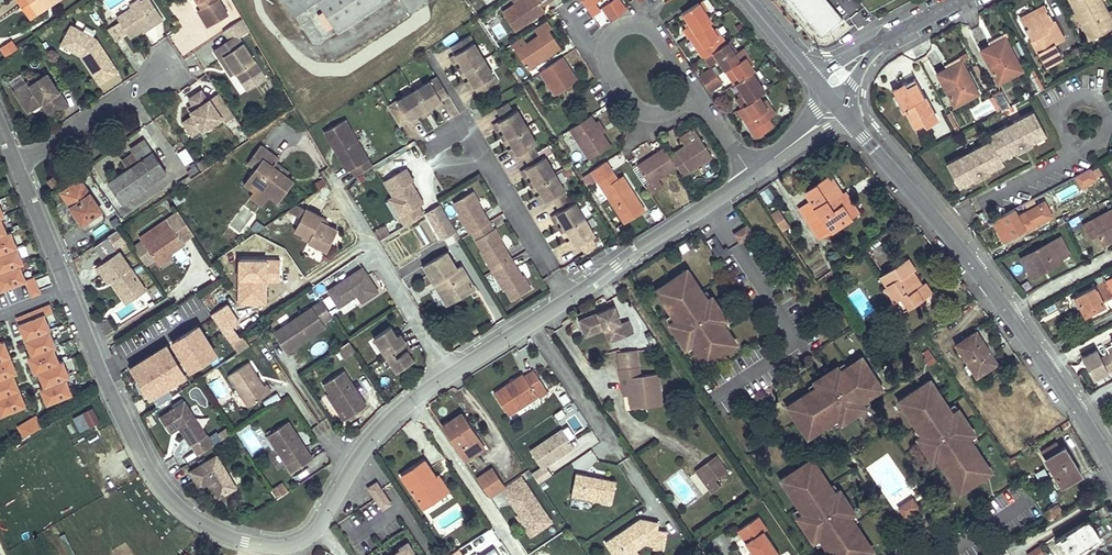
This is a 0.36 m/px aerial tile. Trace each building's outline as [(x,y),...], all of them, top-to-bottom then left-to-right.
[(29,19),(36,14),(35,12),(28,0),(16,0),(29,19)] [(35,12),(46,5),(44,3),(49,0),(28,0),(35,12)] [(115,19),(118,23),(126,35),(129,39),(141,30),(153,22),(155,25),(163,20),(149,0),(144,0),(140,3),(141,5),(132,11),(131,8),(115,19)] [(129,6),(131,8),(132,11),(141,5),(140,3),(138,0),(137,0),(129,6)] [(217,0),(194,0),(199,8),(196,10),(206,27),(226,15),(217,0)] [(295,16),(317,1),(338,33),(388,0),(284,0),(295,16)] [(502,11),(515,30),(545,10),(542,5),(550,0),(519,0),(502,11)] [(592,14),(600,9),(595,0),(583,0),(592,14)] [(621,0),(612,0),(610,1),(618,15),(626,10),(621,0)] [(708,9),(702,0),(699,2),(705,11),(708,9)] [(827,0),(792,0),(822,36),(842,18),(827,0)] [(1103,0),(1072,0),(1085,24),(1090,22),(1096,33),(1111,25),(1111,19),(1109,12),(1103,0)] [(618,15),(610,1),(602,7),(611,20),(618,15)] [(705,11),(699,2),(683,13),(688,21),(691,25),(687,28),(684,29),(689,37),(690,36),(711,23),(712,22),(705,11)] [(1063,38),(1048,8),(1039,13),(1038,10),(1023,18),(1032,36),(1031,37),(1046,66),(1063,57),(1055,42),(1063,38)] [(553,26),(548,18),(535,27),(540,34),(517,50),(526,65),(542,54),(544,57),(561,46),(550,28),(553,26)] [(247,28),(241,19),(223,31),(229,40),(218,47),(224,55),(219,59),(225,68),(229,65),(234,72),(246,90),(263,78),(235,36),(247,28)] [(153,22),(141,30),(143,33),(155,25),(153,22)] [(1096,33),(1090,22),(1085,24),(1082,26),(1089,40),(1098,36),(1096,33)] [(118,23),(114,26),(122,38),(126,35),(118,23)] [(715,29),(711,23),(690,36),(704,58),(705,57),(727,43),(721,35),(720,37),(715,29)] [(114,26),(106,30),(115,42),(122,38),(114,26)] [(96,41),(70,27),(60,45),(74,52),(75,49),(81,52),(80,55),(81,56),(99,83),(117,72),(96,41)] [(1006,37),(1004,33),(988,40),(990,45),(1006,37)] [(474,42),(470,35),(450,46),(455,53),(474,42)] [(1023,70),(1006,37),(990,45),(981,49),(999,83),(1023,70)] [(7,55),(17,48),(12,40),(2,47),(7,55)] [(493,76),(474,42),(455,53),(450,56),(454,64),(459,61),(462,66),(459,68),(464,76),(467,74),(470,79),(465,82),(469,90),(474,87),(493,76)] [(736,53),(728,42),(727,43),(705,57),(712,66),(720,61),(726,70),(740,60),(736,53)] [(224,55),(218,47),(213,51),(219,59),(224,55)] [(750,55),(744,48),(736,53),(740,60),(726,70),(735,83),(736,83),(752,72),(755,70),(747,58),(750,55)] [(542,54),(526,65),(528,68),(544,57),(542,54)] [(576,80),(561,57),(540,71),(555,94),(576,80)] [(979,93),(962,60),(937,73),(955,106),(979,93)] [(229,65),(225,68),(229,75),(234,72),(229,65)] [(717,75),(712,68),(699,76),(704,84),(717,75)] [(11,89),(24,115),(40,107),(46,118),(67,107),(49,70),(11,89)] [(761,80),(755,70),(752,72),(758,82),(761,80)] [(758,82),(752,72),(736,83),(741,90),(744,94),(740,96),(737,98),(743,107),(759,96),(765,92),(758,82)] [(722,82),(717,75),(704,84),(709,91),(722,82)] [(497,83),(493,76),(474,87),(478,94),(497,83)] [(449,96),(438,77),(430,81),(441,100),(449,96)] [(937,120),(915,78),(893,90),(904,113),(907,111),(916,128),(925,123),(926,126),(937,120)] [(441,100),(430,81),(397,101),(408,120),(411,125),(418,121),(416,116),(421,113),(422,115),(431,111),(429,108),(434,105),(437,110),(444,105),(441,100)] [(1002,89),(988,95),(995,112),(1009,107),(1002,89)] [(201,90),(189,99),(192,104),(195,108),(191,111),(194,115),(184,122),(192,135),(202,128),(204,130),(222,118),(225,122),(235,116),(219,92),(208,100),(206,101),(203,96),(205,96),(201,90)] [(763,102),(759,96),(743,107),(739,109),(757,137),(773,126),(769,119),(775,115),(770,108),(768,109),(763,102)] [(408,120),(397,101),(387,106),(398,126),(408,120)] [(512,112),(506,103),(496,109),(501,118),(512,112)] [(988,134),(991,139),(946,163),(959,188),(974,180),(975,182),(992,174),(991,171),(1004,164),(1001,158),(1016,150),(1017,153),(1032,145),(1031,143),(1046,135),(1033,109),(988,134)] [(526,126),(516,110),(512,112),(501,118),(492,124),(497,132),(502,129),(504,134),(502,135),(504,139),(526,126)] [(596,121),(591,114),(570,127),(590,158),(611,145),(603,133),(596,121)] [(356,175),(373,165),(345,118),(325,131),(348,170),(352,168),(356,175)] [(600,118),(596,121),(603,133),(608,130),(600,118)] [(536,143),(526,126),(504,139),(507,143),(509,142),(512,147),(507,150),(512,157),(521,152),(532,145),(536,143)] [(713,155),(694,127),(681,135),(686,144),(700,164),(713,155)] [(138,131),(116,145),(123,154),(144,139),(138,131)] [(166,173),(144,139),(123,154),(126,159),(131,166),(119,174),(108,182),(122,203),(166,173)] [(700,164),(686,144),(670,155),(677,166),(684,176),(700,164)] [(536,152),(532,145),(521,152),(525,159),(536,152)] [(268,150),(263,146),(251,164),(255,168),(268,150)] [(670,155),(664,146),(648,157),(661,177),(677,166),(670,155)] [(184,147),(174,154),(182,166),(193,159),(184,147)] [(280,158),(268,150),(255,168),(247,179),(258,186),(260,184),(272,193),(281,200),(295,180),(288,175),(275,165),(278,160),(280,158)] [(540,159),(536,152),(525,159),(529,165),(540,159)] [(554,173),(544,157),(540,159),(529,165),(520,171),(525,178),(530,176),(533,180),(530,182),(532,186),(554,173)] [(661,177),(648,157),(637,165),(649,183),(645,186),(651,195),(659,189),(656,184),(660,182),(658,179),(661,177)] [(131,166),(126,159),(114,167),(119,174),(131,166)] [(292,170),(278,160),(275,165),(288,175),(292,170)] [(606,160),(591,170),(625,222),(645,209),(634,193),(631,195),(619,177),(618,178),(606,160)] [(89,171),(86,166),(81,169),(84,174),(89,171)] [(1096,178),(1091,168),(1076,176),(1082,186),(1096,178)] [(399,217),(404,227),(424,216),(418,206),(423,203),(414,189),(411,191),(407,184),(410,182),(413,181),(406,170),(385,182),(394,197),(403,214),(399,217)] [(564,190),(554,173),(532,186),(535,190),(537,189),(540,193),(535,196),(540,204),(552,197),(562,191),(564,190)] [(56,181),(52,175),(47,178),(51,184),(56,181)] [(622,175),(619,177),(631,195),(634,193),(622,175)] [(842,193),(829,175),(804,191),(811,201),(831,231),(850,218),(837,197),(842,193)] [(104,215),(80,179),(62,192),(86,227),(104,215)] [(258,186),(247,179),(244,184),(254,191),(258,186)] [(272,193),(260,184),(258,186),(254,191),(251,195),(264,204),(272,193)] [(465,225),(470,233),(472,232),(489,222),(477,201),(478,200),(473,191),(454,203),(467,224),(465,225)] [(566,197),(562,191),(552,197),(556,204),(566,197)] [(227,225),(241,236),(263,207),(249,197),(227,225)] [(389,200),(399,217),(403,214),(394,197),(389,200)] [(570,204),(566,197),(556,204),(560,210),(570,204)] [(584,218),(574,201),(570,204),(560,210),(550,216),(555,223),(560,221),(563,225),(560,227),(563,231),(584,218)] [(831,231),(811,201),(799,208),(819,239),(831,231)] [(1015,209),(993,220),(1003,240),(1016,233),(1017,236),(1053,216),(1046,202),(1019,216),(1015,209)] [(307,208),(298,204),(290,211),(303,217),(307,208)] [(441,206),(426,214),(441,240),(452,235),(457,232),(441,206)] [(323,217),(307,208),(303,217),(296,230),(304,234),(303,235),(310,239),(310,240),(328,250),(339,229),(327,223),(321,220),(323,217)] [(1084,224),(1091,238),(1098,234),(1104,245),(1111,240),(1111,238),(1107,229),(1111,227),(1111,209),(1084,224)] [(154,260),(156,263),(170,253),(183,244),(182,242),(193,235),(178,212),(140,239),(142,242),(133,249),(146,266),(154,260)] [(780,213),(773,218),(777,223),(781,221),(779,218),(781,216),(782,216),(780,213)] [(781,216),(779,218),(781,221),(777,223),(780,228),(786,223),(781,216)] [(594,235),(584,218),(563,231),(565,235),(568,234),(571,238),(566,241),(570,249),(580,243),(590,237),(594,235)] [(251,228),(256,231),(264,226),(256,220),(251,228)] [(472,232),(476,239),(493,229),(489,222),(472,232)] [(95,236),(107,230),(104,223),(91,229),(95,236)] [(786,223),(780,228),(783,233),(790,229),(786,223)] [(119,228),(107,236),(114,247),(126,238),(119,228)] [(493,270),(511,259),(499,238),(500,237),(495,228),(493,229),(476,239),(489,261),(487,261),(493,270)] [(748,229),(736,236),(741,244),(753,237),(748,229)] [(461,239),(457,232),(452,235),(456,242),(461,239)] [(595,245),(590,237),(580,243),(585,252),(595,245)] [(1069,253),(1061,237),(1022,257),(1030,273),(1043,267),(1045,269),(1062,261),(1061,258),(1069,253)] [(717,247),(712,250),(718,259),(726,254),(716,238),(713,240),(717,247)] [(140,283),(118,252),(97,267),(108,283),(111,281),(113,279),(116,283),(114,285),(122,296),(140,283)] [(457,268),(447,252),(424,266),(434,284),(437,282),(445,297),(442,297),(447,304),(458,298),(455,292),(471,282),(461,265),(457,268)] [(173,258),(170,253),(156,263),(160,268),(173,258)] [(237,258),(238,301),(265,301),(265,278),(280,278),(279,258),(237,258)] [(512,299),(531,288),(525,279),(524,280),(511,259),(493,270),(498,279),(499,278),(512,299)] [(915,270),(908,259),(881,276),(887,286),(889,285),(897,297),(896,299),(903,310),(931,292),(925,283),(922,284),(913,271),(915,270)] [(362,267),(327,290),(338,307),(354,296),(352,294),(355,292),(356,295),(361,302),(378,291),(362,267)] [(1045,269),(1043,267),(1030,273),(1031,277),(1045,269)] [(687,271),(682,274),(687,281),(692,277),(687,271)] [(682,274),(661,290),(665,296),(661,298),(677,321),(674,323),(691,347),(693,345),(698,352),(700,351),(703,355),(706,353),(712,362),(736,345),(722,324),(724,323),(708,301),(707,302),(703,295),(692,277),(687,281),(682,274)] [(25,282),(31,297),(41,293),(35,278),(25,282)] [(1111,293),(1105,280),(1075,296),(1085,314),(1096,308),(1095,307),(1104,302),(1102,298),(1111,293)] [(475,288),(471,282),(455,292),(458,298),(475,288)] [(127,304),(145,291),(140,283),(122,296),(127,304)] [(661,290),(657,292),(661,298),(665,296),(661,290)] [(23,293),(11,300),(17,309),(29,302),(23,293)] [(712,298),(708,301),(724,323),(728,320),(712,298)] [(321,300),(272,332),(278,341),(285,336),(293,347),(325,326),(322,322),(331,316),(321,300)] [(615,307),(580,320),(585,333),(603,326),(604,329),(612,326),(617,339),(626,336),(621,323),(615,307)] [(629,320),(621,323),(626,336),(634,332),(629,320)] [(674,323),(671,326),(687,350),(691,347),(674,323)] [(229,325),(221,331),(223,334),(229,343),(230,343),(238,338),(229,325)] [(389,326),(372,337),(395,371),(412,359),(408,353),(411,351),(396,329),(393,332),(389,326)] [(603,326),(585,333),(586,336),(604,329),(603,326)] [(612,326),(604,329),(609,342),(617,339),(612,326)] [(997,363),(977,332),(956,344),(977,376),(997,363)] [(171,363),(180,377),(229,343),(223,334),(204,347),(201,343),(171,363)] [(238,338),(230,343),(236,352),(247,344),(241,335),(238,338)] [(285,336),(278,341),(285,352),(293,347),(285,336)] [(168,382),(139,339),(116,355),(144,396),(145,397),(146,397),(168,382)] [(350,342),(335,347),(339,358),(354,353),(350,342)] [(65,373),(59,354),(44,359),(35,345),(22,353),(30,367),(16,383),(30,397),(48,379),(65,373)] [(1082,356),(1093,378),(1111,368),(1111,360),(1109,353),(1101,357),(1097,349),(1082,356)] [(645,356),(644,350),(617,354),(621,382),(628,380),(630,395),(631,408),(662,404),(658,374),(640,377),(638,357),(645,356)] [(700,351),(698,352),(707,365),(712,362),(706,353),(703,355),(700,351)] [(797,406),(791,410),(806,432),(812,428),(815,432),(838,417),(840,419),(865,403),(863,400),(869,396),(868,394),(872,391),(871,388),(880,382),(863,357),(842,371),(841,370),(818,385),(819,386),(812,391),(812,390),(794,401),(797,406)] [(247,362),(228,375),(248,406),(271,391),(266,384),(263,385),(247,362)] [(342,370),(322,383),(328,392),(340,410),(337,412),(342,420),(365,405),(342,370)] [(544,386),(534,371),(525,377),(524,375),(495,393),(509,414),(537,395),(535,392),(544,386)] [(929,379),(924,382),(929,389),(934,386),(929,379)] [(630,395),(628,380),(621,382),(623,396),(630,395)] [(909,402),(904,406),(909,413),(908,413),(917,427),(918,427),(922,433),(921,434),(936,457),(938,456),(942,462),(941,463),(950,477),(951,476),(956,483),(961,480),(965,487),(985,474),(980,467),(986,463),(968,437),(971,435),(955,410),(952,412),(934,386),(929,389),(924,382),(905,395),(909,402)] [(548,392),(544,386),(535,392),(537,395),(538,398),(548,392)] [(328,392),(325,394),(337,412),(340,410),(328,392)] [(905,395),(900,399),(904,406),(909,402),(905,395)] [(144,396),(140,399),(147,409),(152,406),(146,397),(145,397),(144,396)] [(196,454),(212,443),(183,401),(159,417),(170,433),(178,427),(196,454)] [(72,416),(79,431),(99,421),(92,407),(72,416)] [(958,408),(955,410),(971,435),(974,432),(958,408)] [(468,423),(462,414),(444,426),(462,454),(478,443),(475,438),(476,438),(467,424),(468,423)] [(22,437),(42,426),(36,415),(16,425),(22,437)] [(287,421),(267,435),(292,471),(312,458),(303,445),(300,444),(297,440),(299,438),(287,421)] [(567,422),(562,425),(568,437),(574,434),(567,422)] [(222,438),(231,432),(227,426),(218,433),(222,438)] [(573,448),(561,430),(530,452),(541,469),(532,475),(539,485),(552,476),(545,467),(573,448)] [(931,460),(936,457),(921,434),(916,437),(931,460)] [(1061,450),(1051,436),(1037,445),(1061,486),(1081,474),(1065,447),(1061,450)] [(216,454),(189,471),(199,487),(207,482),(210,481),(212,486),(219,497),(236,487),(216,454)] [(727,471),(717,457),(713,458),(704,465),(713,479),(708,483),(713,490),(719,486),(715,479),(727,471)] [(810,458),(805,461),(810,468),(815,465),(810,458)] [(435,475),(424,459),(404,473),(425,505),(443,493),(433,476),(435,475)] [(785,485),(803,511),(800,513),(816,538),(819,536),(832,554),(863,554),(866,553),(861,546),(866,542),(861,535),(863,535),(854,521),(852,522),(848,515),(850,514),(834,491),(833,492),(829,486),(830,485),(821,472),(820,472),(815,465),(810,468),(805,461),(786,474),(790,481),(785,485)] [(500,480),(489,463),(474,472),(486,490),(500,480)] [(990,470),(986,463),(980,467),(985,474),(990,470)] [(695,471),(706,485),(708,483),(713,479),(704,465),(695,471)] [(443,493),(448,489),(438,473),(435,475),(433,476),(443,493)] [(576,474),(572,497),(612,505),(616,482),(599,478),(599,482),(595,481),(595,477),(576,474)] [(786,474),(780,478),(785,485),(790,481),(786,474)] [(501,489),(518,514),(526,526),(545,513),(519,476),(501,489)] [(375,480),(366,486),(380,507),(388,502),(375,480)] [(965,487),(961,480),(956,483),(960,490),(965,487)] [(282,482),(270,490),(276,498),(288,491),(282,482)] [(839,488),(834,491),(850,514),(854,511),(839,488)] [(901,511),(905,516),(919,507),(912,497),(902,503),(905,508),(901,511)] [(1057,503),(1043,512),(1048,519),(1062,511),(1057,503)] [(526,526),(518,514),(515,516),(529,536),(551,522),(545,513),(526,526)] [(812,540),(816,538),(800,513),(796,516),(812,540)] [(758,517),(738,532),(753,554),(779,554),(764,532),(767,530),(758,517)] [(667,531),(657,529),(658,522),(640,519),(626,529),(628,532),(618,539),(616,536),(605,543),(614,554),(628,554),(636,550),(645,544),(653,545),(652,549),(662,551),(667,531)] [(1088,519),(1056,539),(1066,554),(1072,554),(1100,538),(1088,519)] [(616,536),(618,539),(628,532),(626,529),(616,536)] [(408,548),(410,551),(413,549),(406,540),(397,546),(399,549),(402,547),(408,548)] [(871,550),(866,542),(861,546),(866,553),(871,550)] [(1026,553),(1027,554),(1041,554),(1044,553),(1039,545),(1026,553)] [(442,554),(447,554),(456,549),(454,547),(442,554)]
